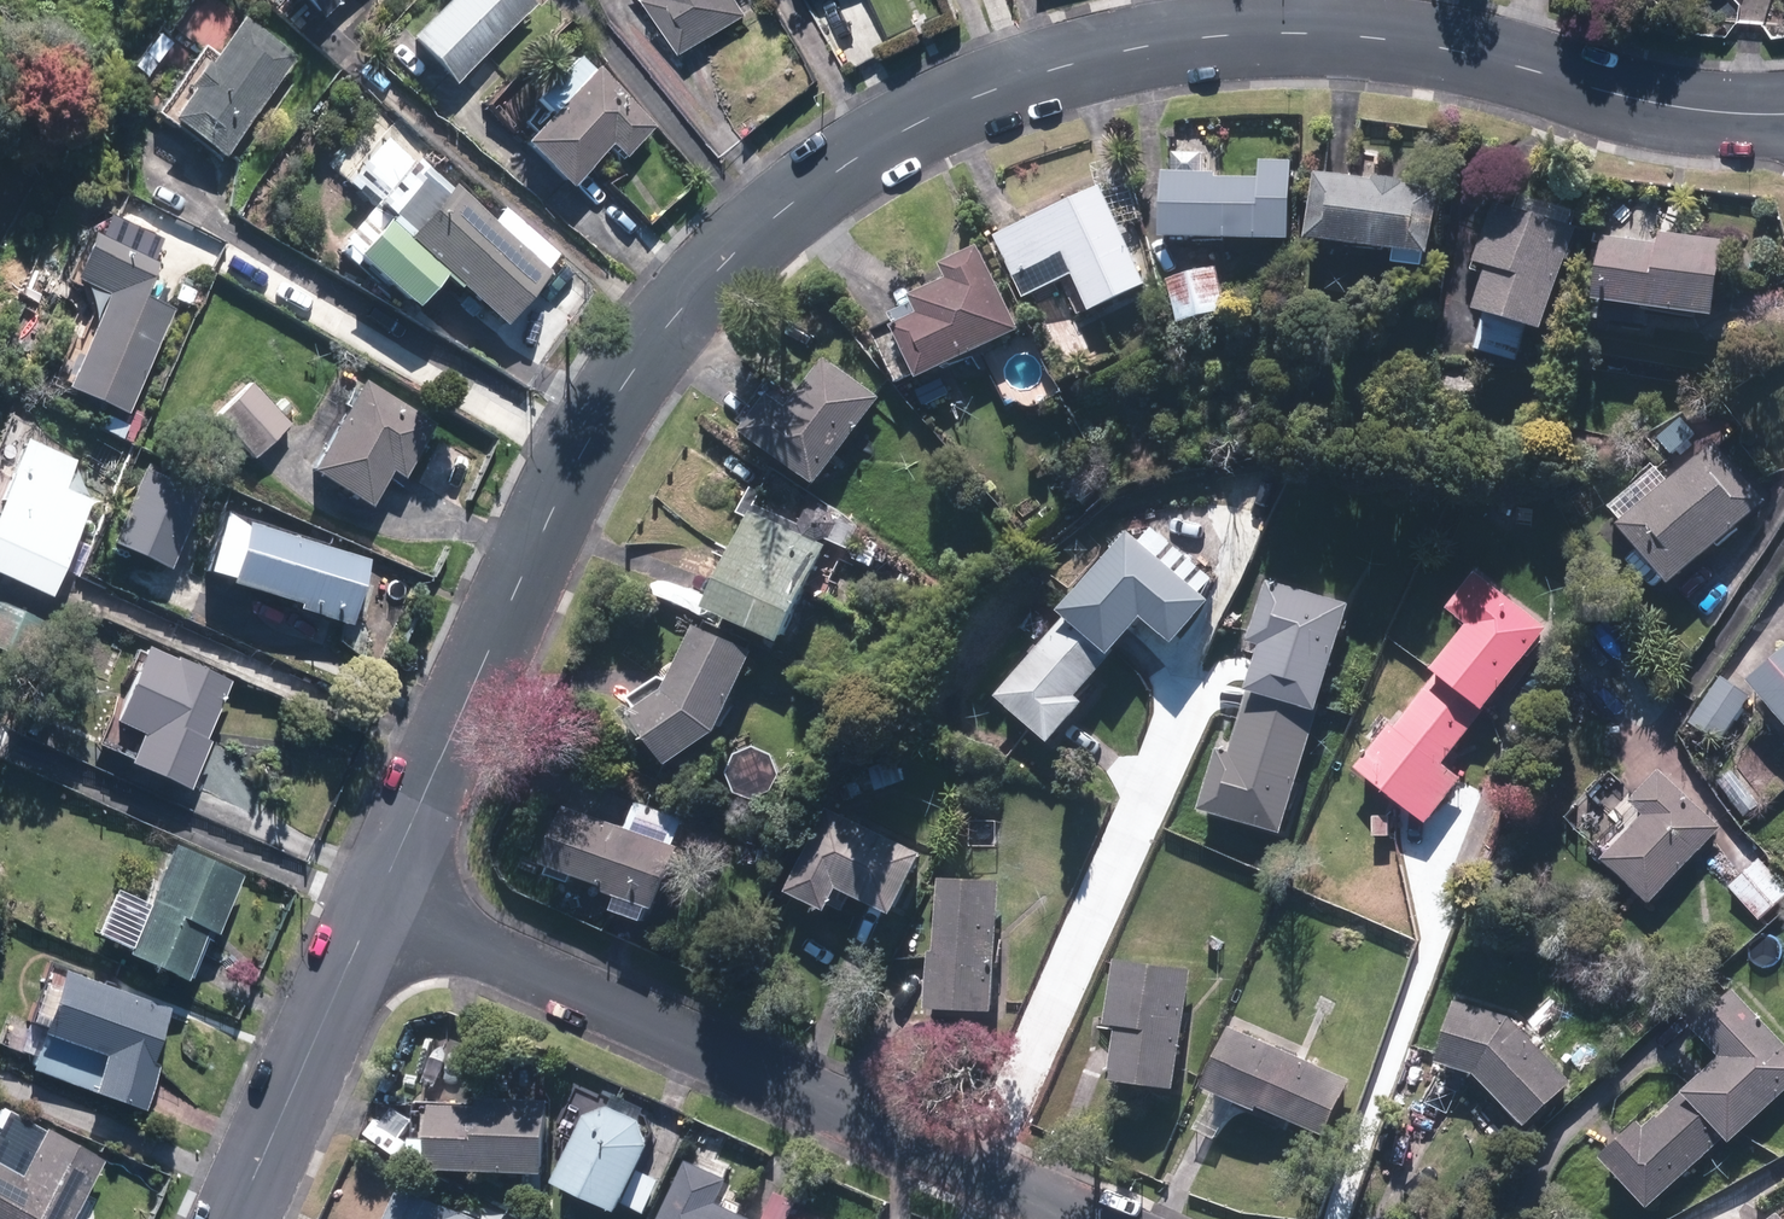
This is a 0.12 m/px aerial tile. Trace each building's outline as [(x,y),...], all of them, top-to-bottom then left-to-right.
[(317,11),(330,0),(308,0),(317,11)] [(534,0),(448,0),(408,37),(453,85),(538,4),(534,0)] [(661,18),(668,14),(689,52),(753,16),(744,0),(651,0),(661,18)] [(231,16),(161,110),(225,157),(294,63),(231,16)] [(657,127),(596,66),(593,70),(577,55),(534,98),(550,113),(521,142),(568,189),(611,146),(625,159),(657,127)] [(504,231),(395,131),(362,161),(372,172),(362,182),(378,199),(336,247),(357,268),(363,261),(415,310),(446,275),(504,324),(552,274),(546,268),(556,255),(513,219),(504,231)] [(1145,217),(1119,159),(1098,168),(1105,184),(998,232),(1028,299),(1066,282),(1081,315),(1152,283),(1126,226),(1145,217)] [(1170,166),(1166,234),(1298,236),(1301,161),(1263,159),(1262,178),(1223,176),(1224,169),(1170,166)] [(1422,179),(1320,171),(1315,236),(1364,240),(1363,246),(1403,249),(1402,260),(1432,263),(1433,252),(1440,252),(1445,191),(1421,189),(1422,179)] [(1494,271),(1475,348),(1523,360),(1533,318),(1558,324),(1582,226),(1574,225),(1578,207),(1525,194),(1522,205),(1495,198),(1478,267),(1494,271)] [(86,285),(97,320),(69,387),(131,414),(177,307),(150,296),(165,262),(153,257),(162,237),(111,215),(102,234),(94,231),(73,279),(86,285)] [(1722,311),(1730,240),(1664,233),(1664,238),(1611,233),(1604,299),(1722,311)] [(983,241),(947,259),(960,283),(943,292),(948,303),(880,338),(902,380),(923,370),(927,379),(1028,328),(983,241)] [(1221,262),(1173,276),(1188,330),(1236,316),(1221,262)] [(885,396),(829,356),(794,405),(773,390),(745,429),(823,484),(885,396)] [(402,486),(439,424),(366,380),(311,470),(373,507),(390,479),(402,486)] [(290,428),(251,383),(215,415),(255,459),(290,428)] [(1772,498),(1716,436),(1622,520),(1678,582),(1772,498)] [(97,502),(67,489),(80,461),(31,438),(0,506),(0,574),(53,598),(97,502)] [(757,504),(715,606),(791,638),(829,547),(837,541),(839,539),(840,537),(842,536),(843,534),(844,532),(844,529),(845,527),(845,525),(844,523),(844,520),(843,518),(842,516),(841,514),(840,512),(838,511),(837,509),(835,508),(833,507),(831,506),(828,506),(826,505),(824,506),(822,506),(819,506),(817,507),(815,508),(813,509),(812,511),(810,512),(809,514),(807,516),(806,518),(806,520),(805,522),(757,504)] [(232,577),(230,583),(300,604),(299,610),(354,622),(370,557),(227,515),(210,570),(232,577)] [(1002,697),(1056,741),(1090,699),(1084,694),(1150,613),(1184,640),(1219,597),(1137,530),(1002,697)] [(1554,625),(1479,570),(1453,605),(1473,620),(1406,717),(1399,711),(1359,765),(1432,819),(1467,772),(1453,761),(1554,625)] [(1354,601),(1272,577),(1254,638),(1268,642),(1238,746),(1222,741),(1204,806),(1289,830),(1354,601)] [(637,709),(676,764),(726,729),(760,642),(700,619),(677,680),(637,709)] [(205,739),(230,679),(145,642),(133,671),(137,673),(116,721),(142,732),(128,763),(189,789),(210,742),(205,739)] [(1754,677),(1783,710),(1783,650),(1754,677)] [(1753,692),(1723,674),(1694,723),(1724,741),(1753,692)] [(1726,826),(1661,764),(1630,797),(1648,815),(1608,857),(1654,901),(1726,826)] [(1763,803),(1736,767),(1719,780),(1746,816),(1763,803)] [(569,803),(547,867),(577,878),(580,871),(614,883),(613,887),(627,892),(622,907),(653,918),(658,903),(664,906),(686,844),(569,803)] [(933,849),(828,803),(791,887),(838,907),(847,885),(906,911),(933,849)] [(124,953),(189,981),(210,932),(216,934),(242,871),(172,841),(124,953)] [(1730,884),(1762,922),(1783,904),(1783,877),(1765,854),(1730,884)] [(941,949),(929,949),(928,965),(935,965),(933,1005),(1002,1008),(1007,879),(944,876),(941,949)] [(1191,960),(1119,956),(1116,1021),(1122,1021),(1119,1076),(1145,1077),(1145,1081),(1184,1083),(1191,960)] [(155,1059),(174,1006),(51,964),(31,1021),(46,1026),(44,1033),(104,1054),(93,1086),(144,1104),(159,1060),(155,1059)] [(1731,1050),(1661,1115),(1654,1107),(1605,1152),(1654,1205),(1730,1135),(1735,1140),(1783,1095),(1783,1029),(1739,981),(1701,1016),(1731,1050)] [(1483,1068),(1525,1123),(1580,1079),(1521,1011),(1459,997),(1444,1059),(1483,1068)] [(1237,1023),(1210,1083),(1218,1087),(1200,1127),(1220,1135),(1238,1096),(1265,1108),(1267,1103),(1332,1132),(1356,1077),(1237,1023)] [(439,1164),(554,1170),(558,1098),(486,1095),(485,1102),(442,1100),(439,1164)] [(589,1112),(560,1179),(626,1208),(629,1202),(651,1211),(665,1178),(643,1168),(655,1141),(649,1110),(621,1098),(589,1112)] [(106,1149),(50,1120),(22,1172),(0,1160),(0,1218),(69,1218),(106,1149)] [(723,1200),(734,1176),(693,1158),(666,1218),(766,1218),(723,1200)] [(406,1183),(390,1218),(489,1218),(406,1183)] [(1783,1206),(1768,1218),(1783,1218),(1783,1208),(1783,1206)]
